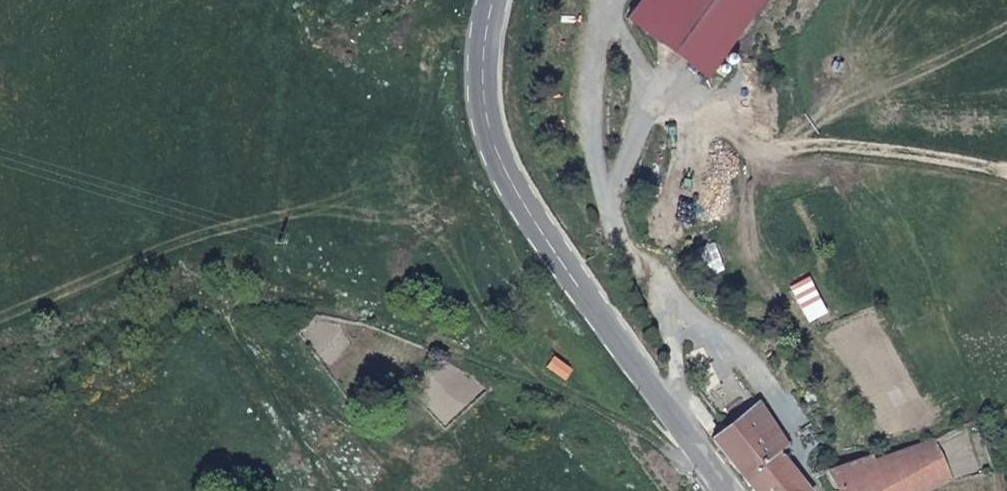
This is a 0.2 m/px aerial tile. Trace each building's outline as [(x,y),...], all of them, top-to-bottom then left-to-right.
[(628,21),(707,78),(763,0),(643,0),(628,21)] [(556,357),(549,368),(565,380),(573,369),(556,357)] [(782,448),(790,442),(761,400),(714,434),(758,490),(816,490),(782,448)] [(827,467),(836,490),(924,490),(952,476),(934,437),(827,467)]
